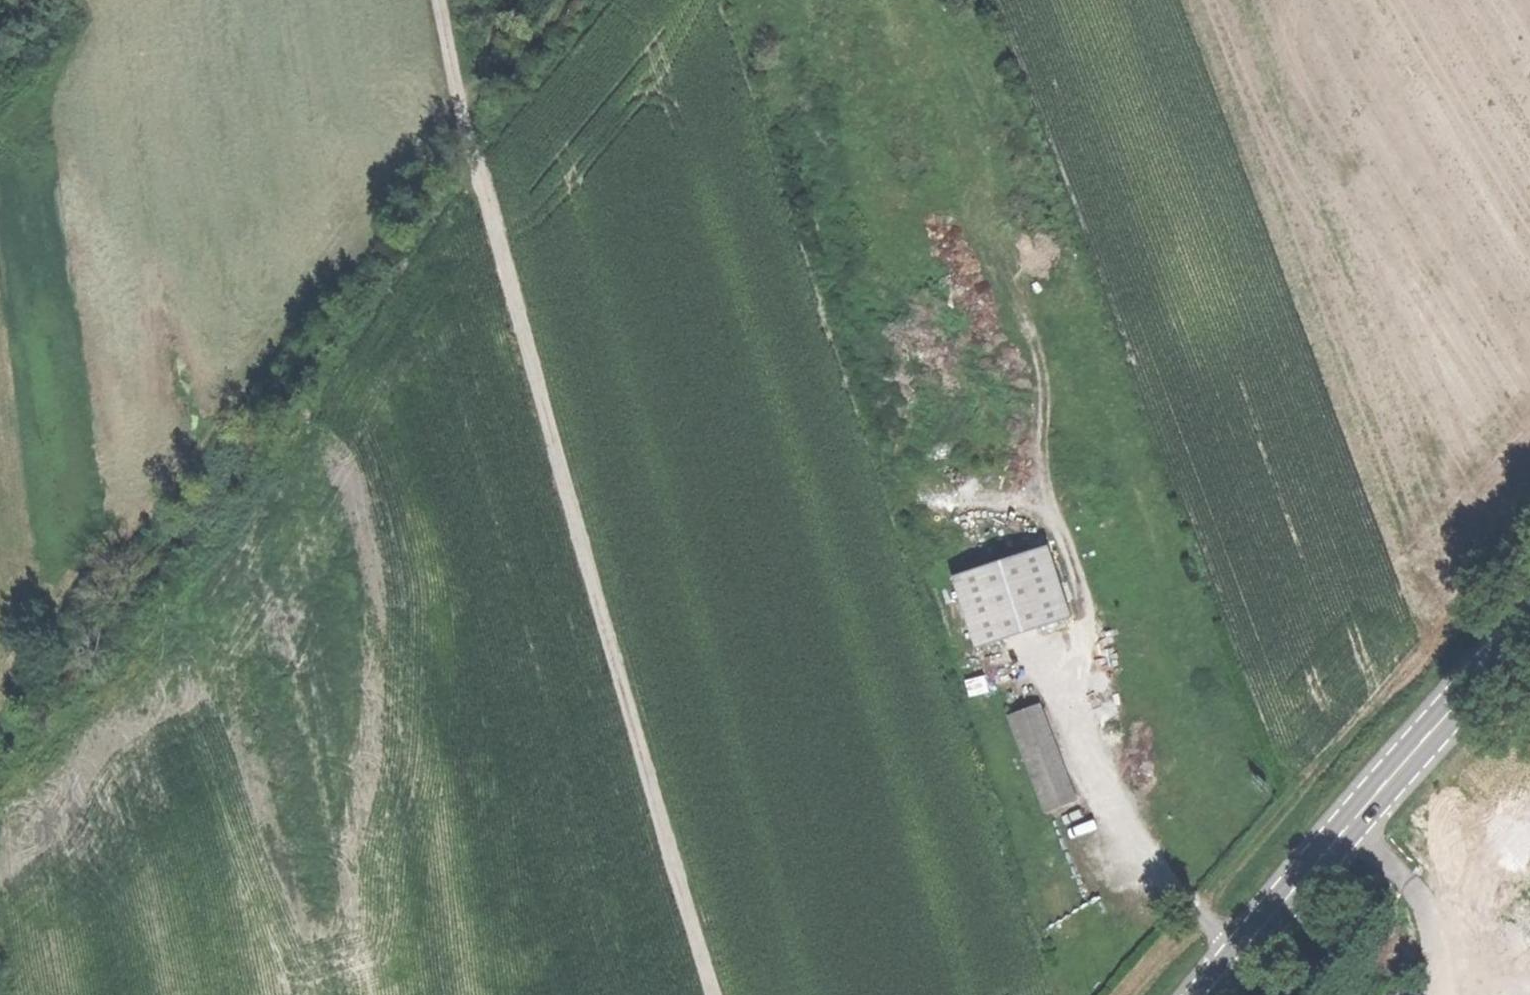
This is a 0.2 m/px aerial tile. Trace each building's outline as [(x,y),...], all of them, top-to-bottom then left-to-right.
[(987,645),(1085,615),(1063,542),(965,572),(987,645)] [(1050,804),(1083,792),(1047,694),(1014,706),(1050,804)]
